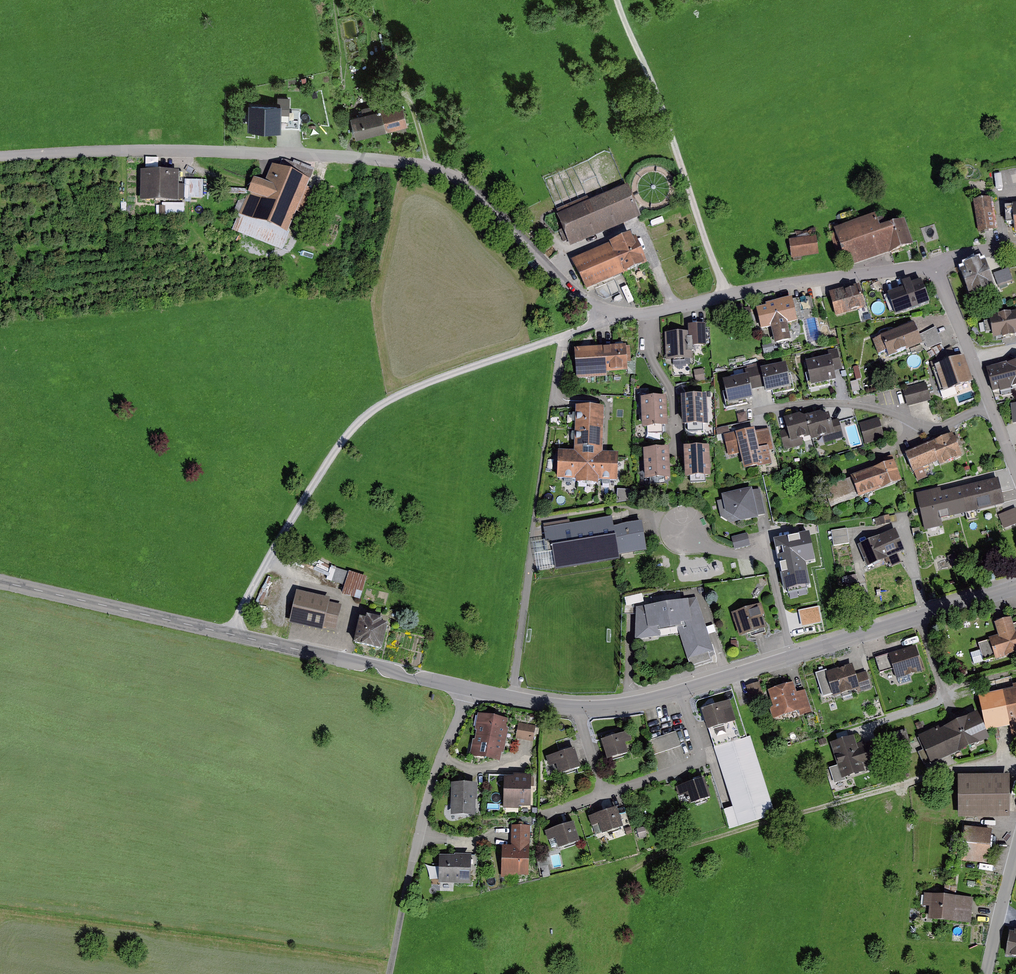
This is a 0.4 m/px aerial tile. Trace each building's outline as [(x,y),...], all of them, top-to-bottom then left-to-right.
[(401,100),(380,106),(386,130),(407,125),(401,100)] [(282,105),(248,104),(248,129),(281,130),(282,105)] [(349,114),(356,139),(386,130),(380,106),(349,114)] [(264,183),(254,179),(251,186),(232,231),(282,252),(290,234),(288,233),(297,212),(304,216),(315,191),(307,188),(310,181),(272,164),(264,183)] [(179,172),(141,171),(140,201),(178,202),(179,172)] [(204,199),(204,181),(186,181),(186,199),(204,199)] [(556,216),(570,247),(641,217),(627,185),(556,216)] [(990,198),(973,201),(978,232),(995,229),(990,198)] [(875,214),(834,229),(847,267),(913,245),(904,220),(880,228),(875,214)] [(636,237),(633,239),(631,235),(573,260),(586,291),(647,264),(636,237)] [(789,240),(791,259),(819,255),(816,236),(789,240)] [(965,269),(960,271),(969,297),(995,288),(986,262),(980,263),(979,260),(964,266),(965,269)] [(922,282),(888,294),(895,316),(930,304),(922,282)] [(835,317),(866,309),(859,285),(829,293),(835,317)] [(764,307),(752,309),(755,331),(767,329),(769,342),(786,339),(783,324),(814,319),(810,297),(789,301),(788,298),(764,303),(764,307)] [(989,316),(993,338),(1015,335),(1015,312),(989,316)] [(878,354),(886,351),(888,358),(897,354),(897,353),(905,350),(906,351),(922,345),(914,323),(880,336),(880,337),(872,340),(878,354)] [(688,332),(665,333),(666,361),(692,360),(692,347),(706,346),(705,325),(688,325),(688,332)] [(626,346),(574,350),(575,364),(576,377),(576,380),(606,378),(606,375),(606,373),(628,372),(626,346)] [(775,346),(764,348),(765,354),(776,352),(775,346)] [(834,372),(842,370),(837,349),(829,351),(830,357),(834,372)] [(939,365),(934,367),(944,393),(949,392),(957,389),(973,383),(964,356),(948,362),(939,365)] [(805,363),(811,387),(836,381),(834,372),(830,357),(805,363)] [(1015,387),(1015,361),(986,369),(992,393),(1015,387)] [(785,364),(760,369),(764,387),(766,394),(791,389),(785,364)] [(751,390),(764,387),(760,369),(760,366),(747,369),(748,375),(751,390)] [(748,375),(722,381),(728,406),(753,400),(751,390),(748,375)] [(902,389),(907,407),(930,401),(925,383),(902,389)] [(682,397),(681,397),(682,427),(683,427),(687,427),(704,426),(707,426),(708,426),(707,395),(706,395),(702,396),(685,396),(682,397)] [(642,429),(668,428),(667,398),(641,399),(642,429)] [(604,408),(575,408),(574,453),(558,452),(557,480),(576,481),(576,484),(598,485),(598,482),(617,482),(618,454),(603,453),(604,408)] [(801,415),(782,420),(790,450),(804,447),(803,443),(830,435),(823,412),(802,418),(801,415)] [(879,419),(859,424),(865,444),(884,439),(879,419)] [(735,432),(723,435),(729,457),(740,454),(744,470),(772,463),(769,451),(773,450),(768,429),(755,432),(755,429),(735,433),(735,432)] [(952,434),(905,454),(913,474),(938,464),(939,467),(963,457),(952,434)] [(709,447),(684,448),(685,478),(692,478),(697,478),(699,478),(704,477),(711,477),(709,447)] [(645,481),(671,480),(669,449),(643,450),(645,481)] [(891,461),(848,476),(856,497),(898,481),(891,461)] [(940,486),(915,493),(925,531),(943,527),(941,521),(1004,505),(998,478),(942,492),(940,486)] [(752,491),(752,489),(721,495),(722,500),(717,502),(720,517),(730,523),(738,521),(741,523),(758,519),(758,517),(765,515),(760,490),(752,491)] [(1005,531),(1015,527),(1015,510),(999,515),(1005,531)] [(612,518),(544,528),(546,541),(546,542),(550,541),(554,569),(617,560),(617,554),(646,550),(642,523),(614,528),(612,518)] [(848,528),(832,529),(834,546),(850,545),(848,528)] [(895,530),(858,546),(867,568),(905,552),(895,530)] [(747,534),(731,538),(734,550),(750,547),(747,534)] [(783,561),(784,563),(813,555),(807,534),(778,543),(779,546),(772,548),(776,563),(783,561)] [(537,572),(554,569),(550,541),(546,542),(546,541),(533,543),(537,572)] [(350,571),(331,566),(327,580),(346,585),(350,571)] [(342,598),(361,603),(369,577),(351,571),(342,598)] [(330,599),(296,591),(289,624),(290,624),(322,632),(323,632),(323,628),(336,631),(341,605),(330,603),(330,599)] [(697,598),(636,608),(635,641),(660,637),(660,631),(678,628),(690,667),(711,661),(709,657),(708,654),(714,652),(697,598)] [(731,614),(739,638),(767,629),(762,616),(765,615),(761,604),(731,614)] [(366,620),(360,619),(354,645),(382,651),(388,625),(382,624),(382,620),(367,616),(366,620)] [(1013,625),(1011,618),(994,624),(998,636),(988,639),(989,640),(978,644),(984,662),(995,659),(995,661),(1015,654),(1015,624),(1013,625)] [(893,670),(896,680),(924,672),(915,646),(875,659),(880,674),(893,670)] [(823,697),(832,694),(833,698),(857,690),(858,694),(871,689),(866,672),(856,676),(852,664),(828,672),(827,670),(815,674),(823,697)] [(746,687),(752,707),(766,703),(759,682),(746,687)] [(773,720),(799,712),(800,716),(812,713),(805,690),(797,693),(793,683),(768,691),(773,707),(769,709),(773,720)] [(978,697),(984,727),(987,731),(1015,725),(1015,684),(1012,685),(1013,690),(978,697)] [(730,701),(701,711),(708,732),(709,731),(714,748),(741,739),(736,722),(730,701)] [(956,722),(969,749),(989,739),(977,713),(956,722)] [(478,715),(475,731),(477,731),(476,736),(506,742),(508,729),(506,728),(508,720),(478,715)] [(956,722),(945,727),(944,725),(918,737),(931,766),(969,749),(956,722)] [(519,723),(515,739),(532,742),(536,726),(519,723)] [(601,742),(607,761),(628,754),(625,744),(632,742),(629,732),(601,742)] [(676,732),(649,741),(654,755),(681,746),(676,732)] [(503,755),(506,742),(476,736),(475,741),(473,741),(470,757),(500,763),(501,755),(503,755)] [(775,815),(750,736),(741,739),(714,748),(713,748),(733,808),(723,811),(729,830),(775,815)] [(863,742),(856,745),(854,736),(830,744),(837,766),(829,769),(834,785),(846,781),(845,779),(865,772),(863,768),(882,762),(875,741),(864,744),(863,742)] [(556,765),(559,776),(580,769),(574,749),(546,758),(549,767),(556,765)] [(1010,776),(958,776),(958,819),(1010,819),(1010,776)] [(531,778),(504,778),(503,809),(518,809),(518,807),(530,807),(531,778)] [(686,796),(689,806),(711,798),(704,779),(676,789),(679,798),(686,796)] [(452,784),(451,816),(475,817),(476,801),(477,801),(478,785),(452,784)] [(599,825),(602,835),(623,828),(617,809),(589,818),(592,827),(599,825)] [(555,840),(558,850),(580,843),(573,823),(545,833),(548,842),(555,840)] [(502,846),(501,878),(517,879),(517,876),(528,876),(530,826),(511,826),(511,847),(502,846)] [(964,827),(961,862),(988,865),(992,830),(964,827)] [(471,857),(439,856),(439,884),(471,884),(471,857)] [(971,924),(973,899),(924,894),(923,906),(929,907),(928,920),(971,924)] [(1014,933),(1009,932),(1005,957),(1015,959),(1015,931),(1014,931),(1014,933)]
